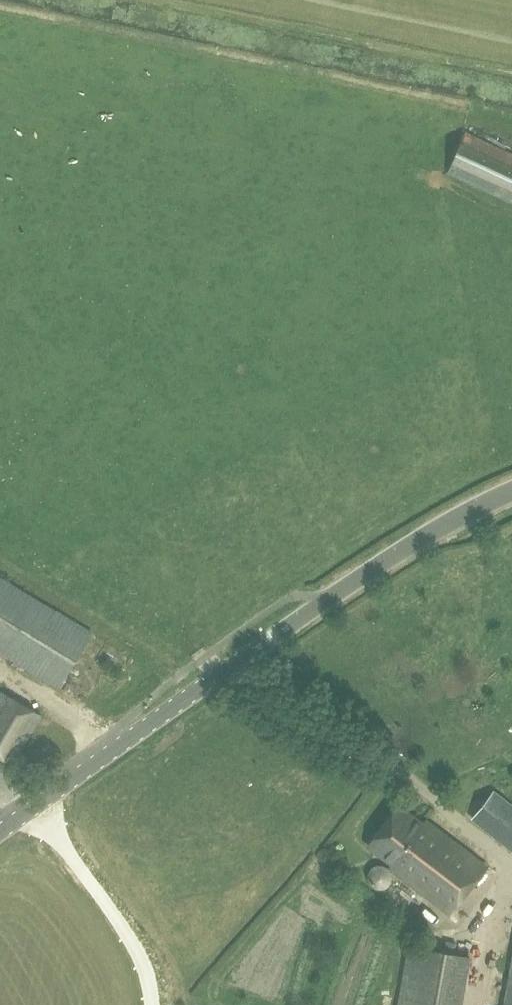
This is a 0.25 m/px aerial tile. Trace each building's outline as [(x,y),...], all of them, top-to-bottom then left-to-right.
[(446,172),(511,202),(511,154),(465,132),(446,172)] [(0,578),(0,653),(58,689),(92,634),(0,578)] [(0,689),(0,757),(11,764),(40,714),(0,688),(0,689)] [(473,819),(511,850),(511,806),(495,792),(473,819)] [(394,863),(392,867),(451,914),(488,866),(428,820),(425,823),(400,804),(370,844),(394,863)] [(469,957),(410,946),(399,1004),(461,1004),(469,957)]
